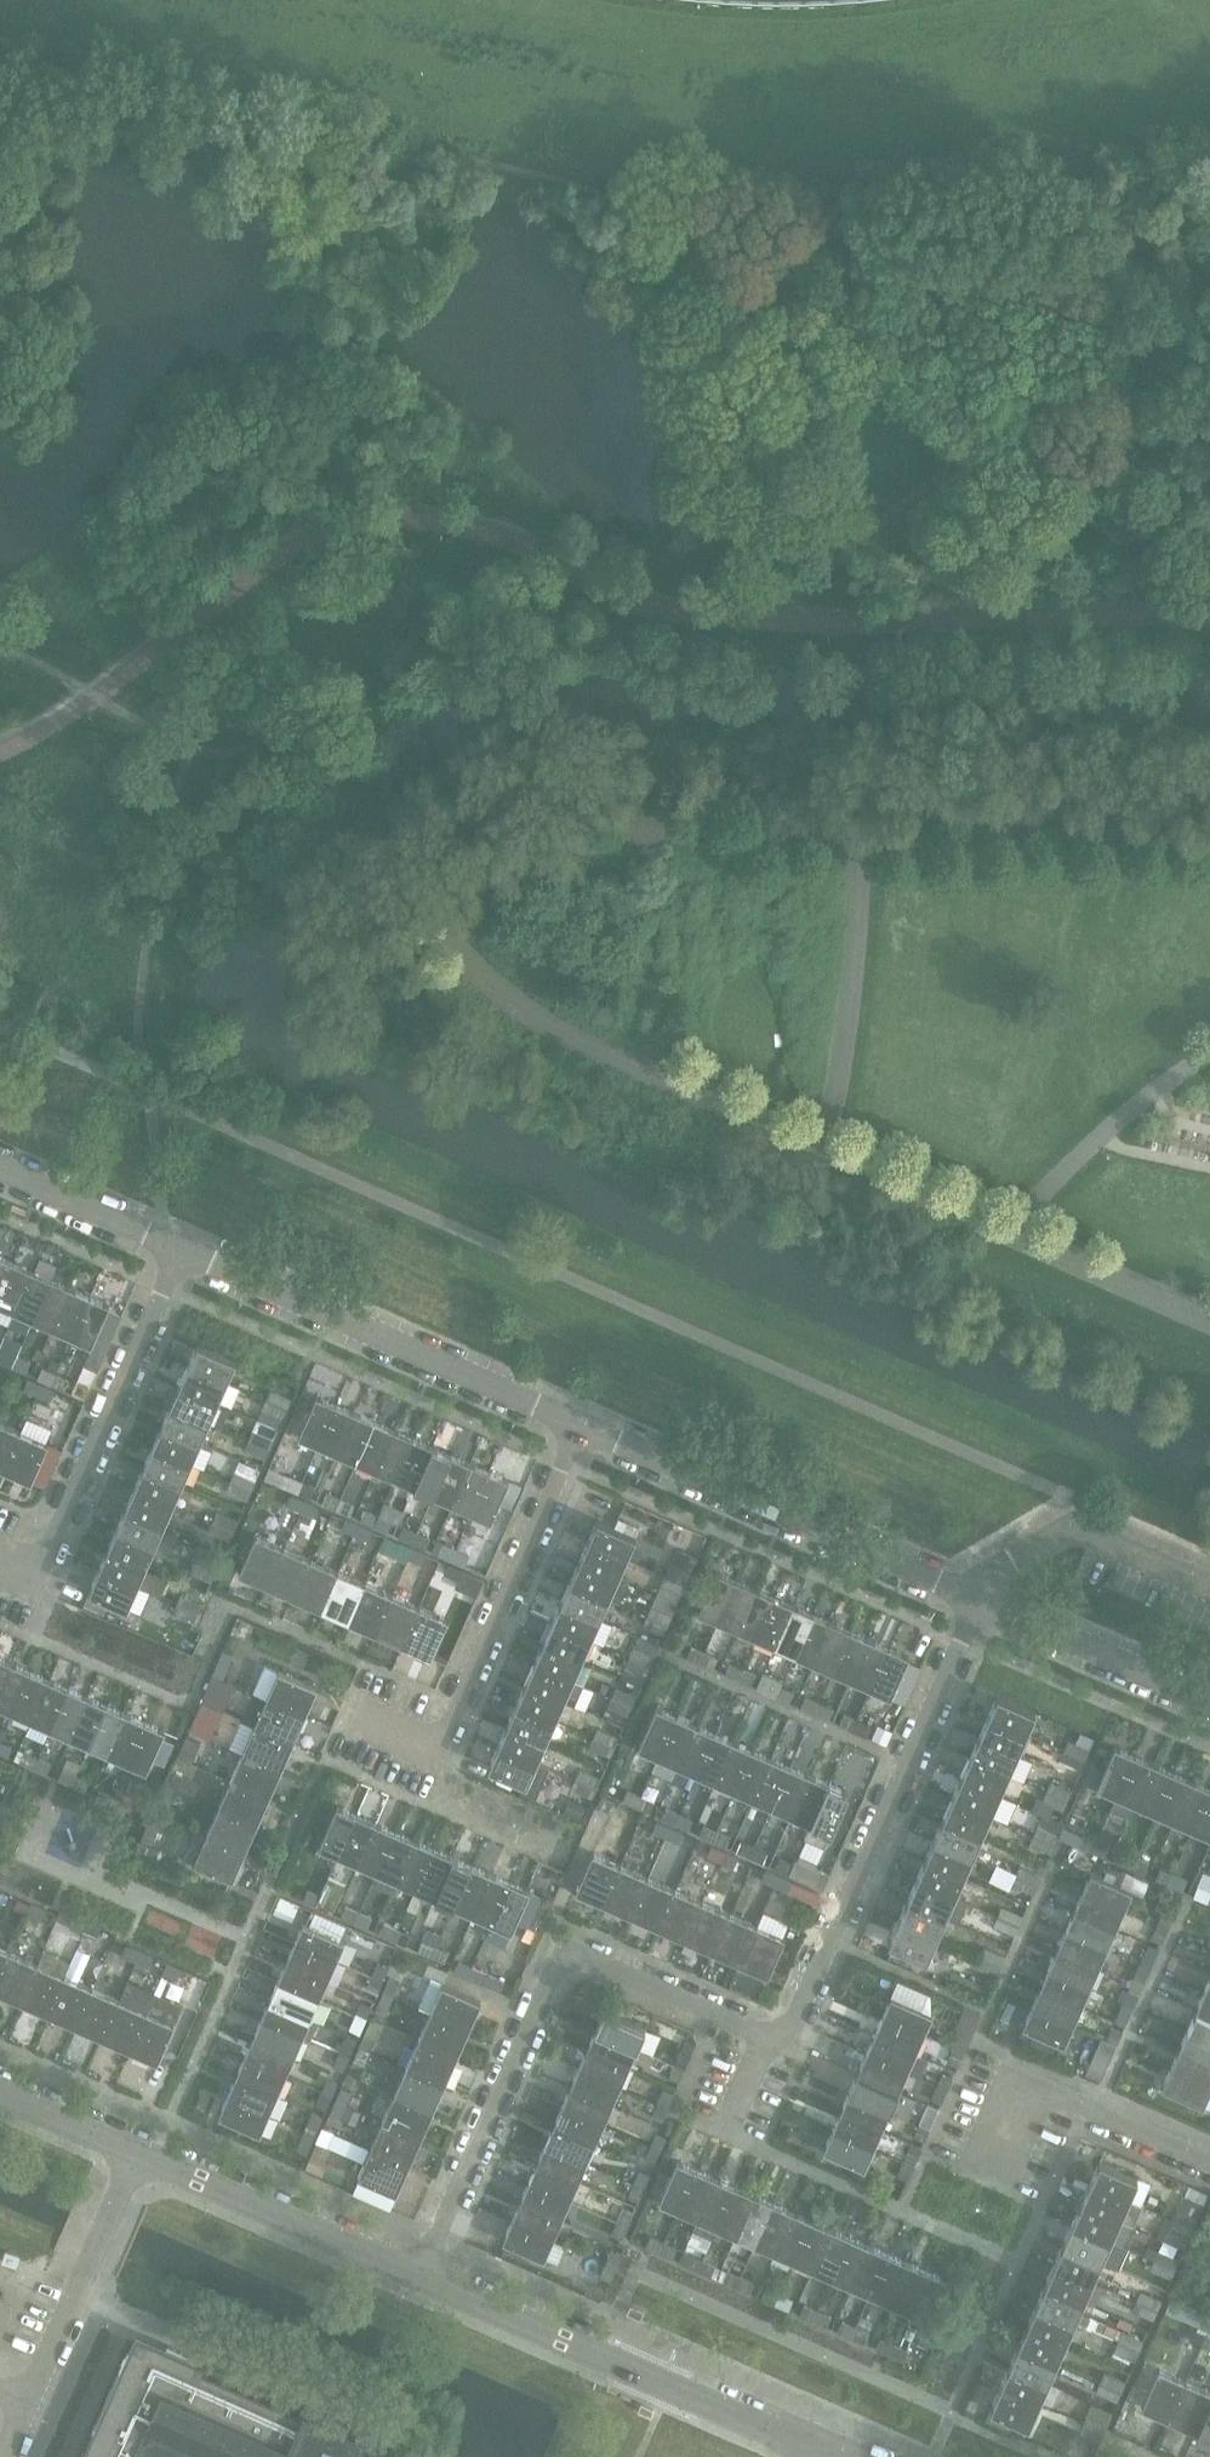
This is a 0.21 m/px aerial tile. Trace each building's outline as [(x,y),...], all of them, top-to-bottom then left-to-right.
[(14,1262),(0,1256),(0,1294),(14,1262)] [(0,1294),(0,1321),(9,1325),(33,1270),(14,1262),(0,1294)] [(33,1270),(9,1325),(28,1334),(34,1320),(52,1279),(33,1270)] [(71,1287),(52,1279),(34,1320),(53,1328),(71,1287)] [(90,1295),(71,1287),(53,1328),(72,1337),(90,1295)] [(110,1304),(90,1295),(72,1337),(92,1346),(110,1304)] [(110,1304),(92,1346),(106,1352),(124,1311),(110,1304)] [(0,1349),(0,1361),(12,1366),(22,1344),(5,1337),(0,1349)] [(198,1343),(189,1363),(227,1380),(236,1360),(198,1343)] [(31,1363),(18,1357),(14,1367),(26,1372),(31,1363)] [(189,1363),(180,1386),(218,1403),(219,1401),(232,1407),(240,1389),(226,1383),(227,1380),(189,1363)] [(84,1365),(72,1393),(85,1399),(97,1371),(84,1365)] [(39,1378),(52,1383),(56,1374),(43,1368),(39,1378)] [(69,1380),(56,1374),(52,1383),(65,1389),(69,1380)] [(24,1389),(38,1395),(42,1386),(29,1380),(24,1389)] [(55,1391),(42,1386),(38,1395),(51,1401),(55,1391)] [(180,1386),(171,1406),(209,1423),(209,1422),(223,1427),(230,1410),(217,1404),(218,1403),(180,1386)] [(272,1387),(267,1398),(289,1407),(294,1396),(272,1387)] [(299,1437),(318,1445),(336,1404),(317,1396),(299,1437)] [(289,1407),(267,1398),(263,1409),(284,1418),(289,1407)] [(356,1413),(336,1404),(318,1445),(338,1454),(356,1413)] [(171,1406),(162,1426),(200,1443),(209,1423),(171,1406)] [(375,1421),(356,1413),(338,1454),(357,1462),(375,1421)] [(22,1431),(5,1470),(32,1482),(49,1444),(55,1430),(28,1418),(22,1431)] [(394,1429),(375,1421),(357,1462),(376,1470),(394,1429)] [(0,1422),(0,1468),(5,1470),(22,1431),(0,1422)] [(162,1426),(153,1446),(191,1463),(205,1468),(212,1451),(199,1445),(200,1443),(162,1426)] [(414,1438),(394,1429),(376,1470),(395,1479),(414,1438)] [(253,1431),(249,1440),(270,1449),(274,1440),(253,1431)] [(432,1446),(414,1438),(395,1479),(414,1487),(432,1446)] [(270,1449),(249,1440),(245,1449),(266,1459),(270,1449)] [(49,1444),(32,1482),(44,1487),(61,1449),(49,1444)] [(153,1446),(144,1467),(182,1483),(191,1463),(153,1446)] [(452,1455),(432,1446),(414,1487),(434,1496),(452,1455)] [(470,1463),(452,1455),(434,1496),(452,1504),(470,1463)] [(490,1471),(470,1463),(452,1504),(471,1513),(490,1471)] [(144,1467),(135,1487),(173,1503),(182,1483),(144,1467)] [(510,1480),(490,1471),(471,1513),(492,1521),(510,1480)] [(235,1472),(231,1480),(252,1489),(256,1481),(235,1472)] [(290,1475),(285,1485),(298,1491),(303,1481),(290,1475)] [(252,1489),(231,1480),(226,1491),(248,1500),(252,1489)] [(316,1487),(303,1481),(298,1491),(312,1497),(316,1487)] [(135,1487),(126,1508),(164,1525),(173,1503),(135,1487)] [(323,1502),(337,1508),(341,1498),(328,1492),(323,1502)] [(288,1505),(302,1511),(306,1501),(292,1495),(288,1505)] [(341,1498),(337,1508),(350,1514),(354,1504),(341,1498)] [(319,1507),(306,1501),(302,1511),(314,1517),(319,1507)] [(126,1508),(117,1528),(155,1545),(164,1525),(126,1508)] [(362,1519),(375,1525),(380,1515),(366,1509),(362,1519)] [(217,1512),(213,1521),(234,1530),(238,1522),(217,1512)] [(380,1515),(375,1525),(389,1531),(393,1521),(380,1515)] [(619,1518),(615,1526),(636,1536),(640,1527),(619,1518)] [(342,1529),(355,1535),(360,1525),(347,1519),(342,1529)] [(598,1519),(589,1541),(627,1557),(636,1536),(615,1526),(598,1519)] [(234,1530),(213,1521),(209,1531),(230,1540),(234,1530)] [(373,1531),(360,1525),(355,1535),(369,1541),(373,1531)] [(400,1536),(414,1542),(418,1532),(405,1526),(400,1536)] [(117,1528),(108,1549),(146,1566),(155,1545),(117,1528)] [(431,1538),(418,1532),(414,1542),(427,1548),(431,1538)] [(240,1574),(269,1586),(286,1548),(256,1535),(240,1574)] [(589,1541),(580,1561),(618,1578),(627,1557),(589,1541)] [(396,1553),(410,1559),(414,1549),(400,1543),(396,1553)] [(439,1553),(451,1559),(456,1549),(443,1543),(439,1553)] [(312,1559),(286,1548),(269,1586),(295,1598),(312,1559)] [(108,1549),(99,1569),(151,1592),(160,1596),(169,1576),(146,1566),(108,1549)] [(427,1555),(414,1549),(410,1559),(423,1564),(427,1555)] [(469,1555),(456,1549),(451,1559),(465,1565),(469,1555)] [(687,1584),(697,1560),(676,1551),(665,1574),(687,1584)] [(199,1554),(195,1563),(216,1572),(220,1563),(199,1554)] [(339,1571),(312,1559),(295,1598),(322,1610),(339,1571)] [(580,1561),(571,1582),(609,1598),(618,1578),(580,1561)] [(216,1572),(195,1563),(191,1572),(212,1582),(216,1572)] [(462,1570),(449,1564),(445,1574),(458,1580),(462,1570)] [(99,1569),(90,1591),(142,1613),(151,1592),(99,1569)] [(367,1583),(339,1571),(322,1610),(350,1622),(367,1583)] [(699,1612),(718,1621),(736,1580),(717,1571),(699,1612)] [(687,1584),(665,1574),(661,1584),(682,1594),(687,1584)] [(756,1589),(736,1580),(718,1621),(738,1630),(756,1589)] [(571,1582),(562,1602),(600,1619),(609,1598),(571,1582)] [(394,1595),(367,1583),(350,1622),(377,1634),(394,1595)] [(775,1597),(756,1589),(738,1630),(757,1638),(775,1597)] [(181,1594),(177,1603),(198,1612),(202,1603),(181,1594)] [(420,1607),(394,1595),(377,1634),(403,1645),(420,1607)] [(794,1605),(775,1597),(757,1638),(776,1646),(794,1605)] [(562,1602),(552,1623),(591,1639),(604,1645),(613,1624),(600,1619),(562,1602)] [(198,1612),(177,1603),(173,1613),(194,1622),(198,1612)] [(812,1613),(794,1605),(776,1646),(794,1655),(812,1613)] [(652,1606),(647,1615),(669,1625),(673,1615),(652,1606)] [(448,1619),(420,1607),(403,1645),(431,1658),(448,1619)] [(832,1622),(812,1613),(794,1655),(813,1663),(832,1622)] [(669,1625),(647,1615),(643,1625),(664,1634),(669,1625)] [(852,1631),(832,1622),(813,1663),(834,1672),(852,1631)] [(552,1623),(544,1643),(582,1660),(591,1639),(552,1623)] [(852,1631),(834,1672),(853,1681),(871,1639),(852,1631)] [(651,1666),(659,1647),(638,1637),(629,1657),(651,1666)] [(871,1639),(853,1681),(872,1689),(890,1647),(871,1639)] [(544,1643),(535,1662),(585,1684),(593,1665),(582,1660),(544,1643)] [(688,1656),(700,1662),(705,1652),(692,1647),(688,1656)] [(909,1656),(890,1647),(872,1689),(891,1697),(909,1656)] [(224,1680),(235,1657),(225,1652),(214,1675),(224,1680)] [(718,1658),(705,1652),(700,1662),(714,1668),(718,1658)] [(0,1657),(0,1690),(12,1663),(0,1657)] [(651,1666),(629,1657),(625,1666),(646,1675),(651,1666)] [(535,1662),(526,1683),(564,1700),(583,1708),(584,1709),(586,1710),(595,1688),(585,1684),(535,1662)] [(907,1662),(891,1697),(904,1703),(920,1668),(907,1662)] [(12,1663),(0,1690),(0,1707),(13,1712),(31,1671),(12,1663)] [(730,1664),(726,1673),(739,1679),(744,1670),(730,1664)] [(265,1666),(253,1693),(305,1716),(318,1688),(279,1671),(279,1672),(265,1666)] [(50,1679),(31,1671),(13,1712),(32,1721),(50,1679)] [(758,1688),(776,1696),(781,1686),(783,1680),(765,1672),(758,1688)] [(69,1688),(50,1679),(32,1721),(51,1729),(69,1688)] [(211,1679),(201,1701),(219,1709),(229,1687),(211,1679)] [(526,1683),(517,1703),(555,1720),(564,1700),(526,1683)] [(794,1692),(781,1686),(776,1696),(790,1702),(794,1692)] [(616,1687),(612,1696),(633,1705),(637,1697),(616,1687)] [(88,1696),(69,1688),(51,1729),(70,1737),(88,1696)] [(253,1693),(242,1719),(294,1742),(305,1716),(253,1693)] [(998,1695),(989,1717),(1027,1733),(1036,1712),(998,1695)] [(106,1704),(88,1696),(70,1737),(88,1745),(106,1704)] [(633,1705),(612,1696),(608,1706),(629,1716),(633,1705)] [(806,1697),(802,1707),(816,1713),(820,1704),(806,1697)] [(517,1703),(508,1724),(546,1741),(555,1720),(517,1703)] [(126,1713),(106,1704),(88,1745),(108,1754),(126,1713)] [(820,1704),(816,1713),(829,1719),(834,1710),(820,1704)] [(199,1705),(188,1729),(208,1738),(218,1714),(199,1705)] [(639,1749),(658,1758),(677,1716),(657,1708),(639,1749)] [(145,1721),(126,1713),(108,1754),(127,1763),(145,1721)] [(840,1724),(853,1730),(858,1720),(845,1714),(840,1724)] [(658,1758),(652,1771),(671,1779),(677,1766),(696,1725),(677,1716),(658,1758)] [(989,1717),(980,1737),(1018,1754),(1027,1733),(989,1717)] [(242,1719),(229,1747),(243,1753),(281,1770),(294,1742),(242,1719)] [(871,1726),(858,1720),(853,1730),(867,1736),(871,1726)] [(166,1730),(145,1721),(127,1763),(147,1772),(166,1730)] [(508,1724),(499,1744),(537,1761),(546,1741),(508,1724)] [(714,1733),(696,1725),(677,1766),(696,1774),(714,1733)] [(598,1728),(594,1737),(615,1747),(619,1737),(598,1728)] [(734,1741),(714,1733),(696,1774),(715,1783),(734,1741)] [(615,1747),(594,1737),(590,1747),(611,1756),(615,1747)] [(980,1737),(971,1757),(1009,1774),(1025,1781),(1034,1761),(1018,1754),(980,1737)] [(0,1741),(0,1742),(0,1753),(9,1757),(13,1747),(0,1741)] [(753,1750),(734,1741),(715,1783),(734,1791),(753,1750)] [(1069,1741),(1065,1750),(1086,1760),(1090,1750),(1069,1741)] [(499,1744),(489,1766),(527,1783),(524,1791),(537,1797),(550,1767),(537,1761),(499,1744)] [(1097,1788),(1116,1796),(1134,1755),(1115,1747),(1097,1788)] [(771,1758),(753,1750),(734,1791),(753,1799),(771,1758)] [(1086,1760),(1065,1750),(1060,1760),(1082,1770),(1086,1760)] [(21,1762),(34,1768),(38,1758),(25,1752),(21,1762)] [(281,1770),(243,1753),(231,1779),(270,1796),(281,1770)] [(1116,1796),(1110,1809),(1130,1818),(1136,1805),(1154,1763),(1134,1755),(1116,1796)] [(971,1757),(962,1777),(1000,1794),(1009,1774),(971,1757)] [(52,1764),(38,1758),(34,1768),(48,1774),(52,1764)] [(790,1766),(771,1758),(753,1799),(772,1808),(790,1766)] [(1173,1772),(1154,1763),(1136,1805),(1155,1813),(1173,1772)] [(810,1775),(790,1766),(772,1808),(792,1816),(810,1775)] [(59,1779),(71,1784),(75,1774),(63,1769),(59,1779)] [(580,1769),(576,1778),(597,1788),(601,1779),(580,1769)] [(175,1772),(169,1785),(176,1788),(179,1790),(185,1777),(175,1772)] [(1192,1780),(1173,1772),(1155,1813),(1174,1821),(1192,1780)] [(90,1781),(75,1774),(71,1784),(85,1790),(90,1781)] [(829,1783),(810,1775),(792,1816),(811,1825),(829,1783)] [(962,1777),(952,1799),(990,1816),(1008,1823),(1018,1802),(1000,1794),(962,1777)] [(597,1788),(576,1778),(571,1788),(593,1798),(597,1788)] [(270,1796),(231,1779),(219,1807),(257,1824),(270,1796)] [(1192,1780),(1174,1821),(1193,1830),(1209,1790),(1209,1788),(1192,1780)] [(1051,1782),(1047,1791),(1068,1800),(1072,1791),(1051,1782)] [(811,1825),(798,1854),(818,1863),(849,1792),(829,1783),(811,1825)] [(166,1784),(160,1797),(170,1802),(176,1788),(169,1785),(166,1784)] [(1193,1830),(1209,1837),(1209,1790),(1193,1830)] [(96,1801),(108,1806),(112,1796),(100,1791),(96,1801)] [(628,1791),(623,1801),(637,1807),(641,1797),(628,1791)] [(1068,1800),(1047,1791),(1043,1801),(1064,1810),(1068,1800)] [(126,1802),(112,1796),(108,1806),(121,1812),(126,1802)] [(602,1797),(598,1807),(611,1813),(616,1803),(602,1797)] [(654,1803),(641,1797),(637,1807),(650,1813),(654,1803)] [(3,1815),(9,1802),(0,1798),(0,1814),(3,1815)] [(952,1799),(944,1818),(982,1835),(990,1816),(952,1799)] [(320,1847),(339,1856),(357,1814),(338,1806),(320,1847)] [(257,1824),(219,1807),(207,1834),(246,1851),(257,1824)] [(666,1808),(662,1818),(675,1823),(679,1813),(666,1808)] [(693,1820),(679,1813),(675,1823),(689,1830),(693,1820)] [(1044,1813),(1038,1826),(1055,1833),(1060,1835),(1065,1823),(1059,1820),(1044,1813)] [(376,1823),(357,1814),(339,1856),(358,1864),(376,1823)] [(944,1818),(935,1839),(973,1855),(982,1835),(944,1818)] [(652,1832),(666,1838),(670,1828),(657,1822),(652,1832)] [(395,1831),(376,1823),(358,1864),(377,1872),(395,1831)] [(700,1834),(713,1840),(717,1830),(704,1825),(700,1834)] [(1038,1826),(1034,1835),(1055,1844),(1060,1835),(1055,1833),(1038,1826)] [(147,1828),(141,1841),(151,1846),(157,1832),(147,1828)] [(683,1834),(670,1828),(666,1838),(679,1844),(683,1834)] [(731,1836),(717,1830),(713,1840),(727,1846),(731,1836)] [(415,1840),(395,1831),(377,1872),(397,1881),(415,1840)] [(246,1851),(207,1834),(195,1863),(233,1879),(246,1851)] [(1079,1844),(1092,1850),(1097,1840),(1084,1834),(1079,1844)] [(1055,1844),(1034,1835),(1030,1844),(1051,1854),(1055,1844)] [(935,1839),(926,1859),(964,1876),(973,1855),(935,1839)] [(434,1848),(415,1840),(397,1881),(416,1890),(434,1848)] [(1110,1846),(1097,1840),(1092,1850),(1106,1856),(1110,1846)] [(737,1851),(750,1857),(755,1847),(742,1841),(737,1851)] [(707,1856),(720,1862),(725,1852),(712,1847),(707,1856)] [(768,1853),(755,1847),(750,1857),(764,1863),(768,1853)] [(453,1856),(434,1848),(416,1890),(434,1898),(453,1856)] [(738,1858),(725,1852),(720,1862),(734,1868),(738,1858)] [(1119,1861),(1131,1867),(1136,1857),(1123,1852),(1119,1861)] [(593,1853),(576,1891),(604,1903),(621,1865),(593,1853)] [(472,1865),(453,1856),(434,1898),(454,1906),(472,1865)] [(1149,1863),(1136,1857),(1131,1867),(1145,1873),(1149,1863)] [(776,1868),(789,1874),(793,1864),(781,1858),(776,1868)] [(789,1874),(823,1890),(830,1875),(795,1859),(793,1864),(789,1874)] [(926,1859),(917,1880),(955,1896),(964,1876),(926,1859)] [(491,1873),(472,1865),(454,1906),(473,1915),(491,1873)] [(649,1877),(621,1865),(604,1903),(632,1916),(649,1877)] [(1020,1866),(1016,1875),(1038,1884),(1042,1875),(1020,1866)] [(1157,1878),(1169,1884),(1173,1874),(1161,1868),(1157,1878)] [(762,1880),(774,1886),(779,1876),(766,1870),(762,1880)] [(510,1881),(491,1873),(473,1915),(491,1923),(510,1881)] [(1092,1873),(1083,1892),(1124,1910),(1133,1891),(1092,1873)] [(1188,1880),(1173,1874),(1169,1884),(1183,1890),(1188,1880)] [(1038,1884),(1016,1875),(1012,1885),(1033,1894),(1038,1884)] [(793,1882),(779,1876),(774,1886),(788,1892),(793,1882)] [(321,1896),(317,1906),(331,1912),(332,1912),(344,1884),(329,1877),(321,1896)] [(675,1889),(649,1877),(632,1916),(658,1927),(675,1889)] [(917,1880),(908,1900),(946,1917),(959,1923),(968,1902),(955,1896),(917,1880)] [(530,1890),(510,1881),(491,1923),(512,1932),(530,1890)] [(1207,1900),(1209,1893),(1209,1890),(1199,1885),(1195,1895),(1207,1900)] [(703,1901),(675,1889),(658,1927),(686,1940),(703,1901)] [(304,1900),(317,1906),(321,1896),(308,1890),(304,1900)] [(1083,1892),(1075,1910),(1116,1928),(1124,1910),(1083,1892)] [(31,1904),(18,1898),(14,1908),(27,1914),(31,1904)] [(908,1900),(899,1921),(937,1938),(946,1917),(908,1900)] [(729,1913),(703,1901),(686,1940),(712,1951),(729,1913)] [(45,1910),(31,1904),(27,1914),(40,1920),(45,1910)] [(1002,1906),(998,1916),(1020,1925),(1024,1916),(1002,1906)] [(342,1917),(355,1923),(359,1913),(346,1907),(342,1917)] [(1075,1910),(1066,1930),(1107,1948),(1116,1928),(1075,1910)] [(1164,1912),(1158,1925),(1167,1929),(1173,1916),(1164,1912)] [(373,1919),(359,1913),(355,1923),(368,1929),(373,1919)] [(757,1925),(729,1913),(712,1951),(740,1964),(757,1925)] [(1020,1925),(998,1916),(994,1925),(1015,1935),(1020,1925)] [(88,1923),(75,1918),(71,1927),(84,1933),(88,1923)] [(927,1959),(937,1938),(899,1921),(889,1942),(927,1959)] [(101,1929),(88,1923),(84,1933),(97,1939),(101,1929)] [(304,1923),(296,1942),(337,1960),(345,1941),(304,1923)] [(380,1934),(394,1940),(398,1930),(385,1924),(380,1934)] [(785,1937),(757,1925),(740,1964),(768,1976),(785,1937)] [(1167,1929),(1158,1925),(1152,1938),(1162,1942),(1167,1929)] [(411,1936),(398,1930),(394,1940),(407,1946),(411,1936)] [(1066,1930),(1058,1948),(1099,1967),(1107,1948),(1066,1930)] [(428,1931),(423,1941),(436,1947),(441,1936),(428,1931)] [(419,1951),(432,1957),(436,1947),(423,1941),(419,1951)] [(296,1942),(287,1961),(329,1979),(337,1960),(296,1942)] [(123,1956),(136,1962),(141,1952),(127,1946),(123,1956)] [(10,1951),(0,1947),(0,1975),(10,1951)] [(450,1953),(436,1947),(432,1957),(445,1963),(450,1953)] [(984,1947),(980,1957),(1002,1966),(1006,1957),(984,1947)] [(1058,1948),(1049,1968),(1091,1986),(1099,1967),(1058,1948)] [(48,2014),(65,1975),(71,1962),(45,1950),(39,1964),(22,2002),(48,2014)] [(1147,1950),(1141,1963),(1151,1967),(1156,1955),(1147,1950)] [(10,1951),(0,1975),(0,1993),(22,2002),(39,1964),(10,1951)] [(153,1958),(141,1952),(136,1962),(149,1968),(153,1958)] [(1002,1966),(980,1957),(976,1966),(997,1976),(1002,1966)] [(287,1961),(279,1980),(320,1999),(329,1979),(287,1961)] [(459,1962),(454,1972),(467,1978),(472,1968),(459,1962)] [(378,1963),(373,1976),(382,1980),(388,1967),(378,1963)] [(1151,1967),(1141,1963),(1135,1977),(1145,1981),(1151,1967)] [(181,1970),(167,1964),(163,1974),(177,1980),(181,1970)] [(485,1974),(472,1968),(467,1978),(481,1984),(485,1974)] [(1049,1968),(1041,1987),(1082,2005),(1091,1986),(1049,1968)] [(65,1975),(48,2014),(73,2025),(90,1986),(65,1975)] [(382,1980),(373,1976),(367,1990),(376,1994),(382,1980)] [(390,1978),(385,1990),(395,1995),(400,1983),(390,1978)] [(470,2028),(481,2002),(431,1979),(419,2005),(431,2011),(470,2028)] [(279,1980),(270,1999),(312,2018),(320,1999),(279,1980)] [(130,2050),(147,2011),(155,1993),(128,1981),(120,1999),(103,2038),(130,2050)] [(120,1999),(90,1986),(73,2025),(103,2038),(120,1999)] [(1041,1987),(1033,2006),(1074,2024),(1082,2005),(1041,1987)] [(1130,1989),(1124,2001),(1134,2006),(1139,1993),(1130,1989)] [(395,1995),(385,1990),(379,2005),(388,2009),(395,1995)] [(1197,2009),(1209,2015),(1209,1995),(1205,1992),(1197,2009)] [(158,2062),(175,2024),(183,2006),(155,1993),(147,2011),(130,2050),(158,2062)] [(892,1996),(883,2017),(924,2035),(933,2014),(892,1996)] [(270,1999),(262,2019),(303,2037),(312,2018),(270,1999)] [(1134,2006),(1124,2001),(1118,2015),(1128,2020),(1134,2006)] [(361,2002),(356,2014),(365,2019),(371,2006),(361,2002)] [(1065,2045),(1074,2024),(1033,2006),(1023,2027),(1065,2045)] [(965,2008),(954,2031),(960,2034),(954,2048),(964,2052),(981,2015),(965,2008)] [(1188,2030),(1209,2039),(1209,2015),(1197,2009),(1188,2030)] [(605,2010),(596,2030),(637,2049),(646,2028),(605,2010)] [(470,2028),(431,2011),(419,2039),(458,2056),(470,2028)] [(365,2019),(356,2014),(350,2028),(360,2032),(365,2019)] [(883,2017),(874,2036),(916,2054),(924,2035),(883,2017)] [(262,2019),(253,2038),(295,2056),(303,2037),(262,2019)] [(1113,2026),(1107,2039),(1117,2043),(1123,2031),(1113,2026)] [(596,2030),(588,2048),(629,2067),(637,2049),(596,2030)] [(1180,2048),(1209,2061),(1209,2039),(1188,2030),(1180,2048)] [(366,2033),(361,2046),(370,2050),(376,2038),(366,2033)] [(874,2036),(866,2054),(907,2073),(920,2079),(929,2060),(916,2054),(874,2036)] [(253,2038),(245,2057),(286,2075),(295,2056),(253,2038)] [(1117,2044),(1102,2038),(1087,2073),(1101,2080),(1117,2044)] [(458,2056),(419,2039),(407,2066),(446,2083),(458,2056)] [(345,2040),(339,2053),(349,2057),(354,2044),(345,2040)] [(370,2050),(361,2046),(354,2060),(364,2064),(370,2050)] [(588,2048),(579,2068),(621,2086),(629,2067),(588,2048)] [(958,2066),(964,2052),(954,2048),(948,2062),(958,2066)] [(1171,2068),(1209,2085),(1209,2061),(1180,2048),(1171,2068)] [(681,2051),(675,2065),(685,2069),(691,2055),(681,2051)] [(349,2057),(339,2053),(333,2066),(343,2070),(349,2057)] [(866,2054),(858,2073),(899,2091),(907,2073),(866,2054)] [(245,2057),(237,2076),(278,2094),(286,2075),(245,2057)] [(675,2065),(670,2077),(679,2082),(685,2069),(675,2065)] [(446,2083),(407,2066),(395,2093),(434,2110),(446,2083)] [(579,2068),(571,2086),(613,2104),(621,2086),(579,2068)] [(1209,2091),(1209,2085),(1171,2068),(1162,2088),(1204,2106),(1209,2091)] [(858,2073),(850,2092),(891,2110),(909,2118),(917,2099),(899,2091),(858,2073)] [(943,2073),(937,2086),(947,2090),(953,2077),(943,2073)] [(237,2076),(228,2095),(269,2113),(278,2094),(237,2076)] [(328,2078),(322,2091),(332,2095),(337,2082),(328,2078)] [(571,2086),(563,2105),(604,2124),(613,2104),(571,2086)] [(947,2090),(937,2086),(932,2099),(941,2103),(947,2090)] [(342,2087),(337,2100),(347,2104),(352,2092),(342,2087)] [(665,2089),(659,2103),(668,2107),(674,2093),(665,2089)] [(332,2095),(322,2091),(316,2104),(326,2109),(332,2095)] [(850,2092),(841,2111),(882,2129),(891,2110),(850,2092)] [(434,2110),(395,2093),(383,2120),(422,2137),(434,2110)] [(260,2134),(269,2113),(228,2095),(219,2115),(260,2134)] [(347,2104),(337,2100),(331,2114),(340,2118),(347,2104)] [(662,2121),(668,2107),(659,2103),(653,2116),(662,2121)] [(563,2105),(554,2125),(595,2143),(604,2124),(563,2105)] [(349,2106),(343,2118),(355,2123),(360,2111),(349,2106)] [(841,2111),(833,2130),(874,2149),(882,2129),(841,2111)] [(927,2111),(921,2124),(930,2128),(936,2115),(927,2111)] [(311,2116),(305,2129),(315,2133),(321,2121),(311,2116)] [(422,2137),(383,2120),(371,2148),(409,2165),(422,2137)] [(930,2128),(921,2124),(915,2137),(925,2141),(930,2128)] [(554,2125),(546,2144),(587,2162),(595,2143),(554,2125)] [(325,2128),(319,2141),(328,2146),(334,2132),(325,2128)] [(315,2133),(305,2129),(299,2143),(309,2147),(315,2133)] [(865,2168),(874,2149),(833,2130),(824,2150),(865,2168)] [(657,2132),(652,2145),(662,2149),(667,2137),(657,2132)] [(546,2144),(538,2162),(579,2181),(587,2162),(546,2144)] [(662,2149),(652,2145),(645,2159),(655,2163),(662,2149)] [(409,2165),(371,2148),(358,2177),(397,2194),(409,2165)] [(910,2149),(904,2162),(914,2166),(920,2153),(910,2149)] [(660,2202),(679,2210),(697,2169),(678,2161),(660,2202)] [(1100,2161),(1091,2182),(1143,2205),(1152,2184),(1100,2161)] [(594,2187),(579,2181),(538,2162),(529,2182),(571,2200),(585,2206),(594,2187)] [(914,2166),(904,2162),(898,2175),(908,2179),(914,2166)] [(716,2177),(697,2169),(679,2210),(698,2219),(716,2177)] [(640,2170),(635,2183),(644,2187),(650,2175),(640,2170)] [(698,2219),(688,2242),(707,2251),(717,2227),(736,2186),(716,2177),(698,2219)] [(529,2182),(521,2201),(562,2219),(571,2200),(529,2182)] [(1091,2182),(1082,2203),(1120,2219),(1134,2226),(1144,2205),(1143,2205),(1091,2182)] [(644,2187),(635,2183),(629,2197),(638,2201),(644,2187)] [(755,2195),(736,2186),(717,2227),(737,2236),(755,2195)] [(774,2203),(755,2195),(737,2236),(755,2244),(774,2203)] [(1194,2228),(1204,2204),(1184,2195),(1173,2218),(1194,2228)] [(521,2201),(512,2221),(553,2239),(562,2219),(521,2201)] [(792,2211),(774,2203),(755,2244),(774,2253),(792,2211)] [(1082,2203),(1073,2223),(1111,2239),(1120,2219),(1082,2203)] [(623,2208),(618,2221),(628,2225),(633,2212),(623,2208)] [(812,2220),(792,2211),(774,2253),(794,2261),(812,2220)] [(1194,2228),(1173,2218),(1169,2228),(1190,2238),(1194,2228)] [(831,2228),(812,2220),(794,2261),(813,2269),(831,2228)] [(545,2259),(553,2239),(512,2221),(503,2240),(545,2259)] [(628,2225),(618,2221),(612,2234),(621,2239),(628,2225)] [(1073,2223),(1064,2244),(1102,2261),(1120,2269),(1129,2247),(1126,2246),(1111,2239),(1073,2223)] [(851,2237),(831,2228),(813,2269),(833,2278),(851,2237)] [(660,2253),(664,2243),(651,2237),(646,2246),(660,2253)] [(870,2245),(851,2237),(833,2278),(852,2286),(870,2245)] [(678,2249),(664,2243),(660,2253),(673,2259),(678,2249)] [(1064,2244),(1055,2264),(1093,2280),(1102,2261),(1064,2244)] [(889,2254),(870,2245),(852,2286),(871,2295),(889,2254)] [(19,2255),(6,2250),(2,2259),(15,2265),(19,2255)] [(612,2250),(607,2262),(617,2267),(622,2254),(612,2250)] [(1159,2250),(1155,2259),(1176,2268),(1180,2259),(1159,2250)] [(699,2270),(703,2260),(684,2252),(680,2262),(699,2270)] [(907,2262),(889,2254),(871,2295),(889,2303),(907,2262)] [(1176,2268),(1155,2259),(1151,2269),(1172,2278),(1176,2268)] [(717,2266),(703,2260),(699,2270),(713,2276),(717,2266)] [(617,2267),(607,2262),(601,2276),(611,2281),(617,2267)] [(927,2270),(907,2262),(889,2303),(909,2312),(927,2270)] [(1055,2264),(1046,2284),(1084,2301),(1093,2280),(1055,2264)] [(947,2279),(927,2270),(909,2312),(929,2320),(947,2279)] [(724,2281),(737,2287),(741,2277),(728,2271),(724,2281)] [(755,2283),(741,2277),(737,2287),(750,2292),(755,2283)] [(1046,2284),(1037,2304),(1075,2321),(1084,2301),(1046,2284)] [(762,2298),(776,2304),(780,2294),(767,2288),(762,2298)] [(1141,2291),(1137,2300),(1158,2309),(1162,2300),(1141,2291)] [(793,2300),(780,2294),(776,2304),(789,2309),(793,2300)] [(1197,2323),(1203,2310),(1172,2296),(1166,2310),(1197,2323)] [(1158,2309),(1137,2300),(1132,2310),(1154,2319),(1158,2309)] [(1037,2304),(1028,2325),(1066,2342),(1075,2321),(1037,2304)] [(801,2315),(814,2320),(818,2311),(805,2305),(801,2315)] [(832,2316),(818,2311),(814,2320),(827,2326),(832,2316)] [(1209,2330),(1209,2318),(1202,2315),(1198,2325),(1209,2330)] [(839,2331),(852,2337),(857,2327),(843,2321),(839,2331)] [(1028,2325),(1019,2346),(1057,2362),(1066,2342),(1028,2325)] [(1107,2325),(1103,2334),(1114,2338),(1118,2329),(1107,2325)] [(869,2333),(857,2327),(852,2337),(865,2343),(869,2333)] [(1190,2340),(1203,2346),(1207,2336),(1195,2330),(1190,2340)] [(1123,2332),(1119,2341),(1140,2350),(1144,2341),(1123,2332)] [(877,2348),(890,2354),(895,2344),(881,2338),(877,2348)] [(363,2431),(304,2405),(209,2363),(168,2345),(164,2354),(132,2340),(132,2341),(81,2456),(352,2456),(363,2431)] [(1140,2350),(1119,2341),(1114,2351),(1136,2360),(1140,2350)] [(904,2360),(908,2350),(895,2344),(890,2354),(904,2360)] [(1019,2346),(1010,2366),(1048,2383),(1057,2362),(1019,2346)] [(1010,2366),(1000,2387),(1039,2404),(1048,2383),(1010,2366)] [(1142,2407),(1170,2420),(1187,2381),(1159,2369),(1142,2407)] [(1105,2373),(1101,2382),(1122,2391),(1126,2382),(1105,2373)] [(1187,2381),(1170,2420),(1197,2432),(1209,2403),(1209,2391),(1187,2381)] [(1122,2391),(1101,2382),(1096,2392),(1118,2401),(1122,2391)] [(1029,2425),(1039,2404),(1000,2387),(991,2408),(1029,2425)] [(1197,2432),(1209,2437),(1209,2403),(1197,2432)] [(1086,2414),(1082,2423),(1103,2433),(1108,2423),(1086,2414)] [(1103,2433),(1082,2423),(1078,2433),(1099,2442),(1103,2433)]
